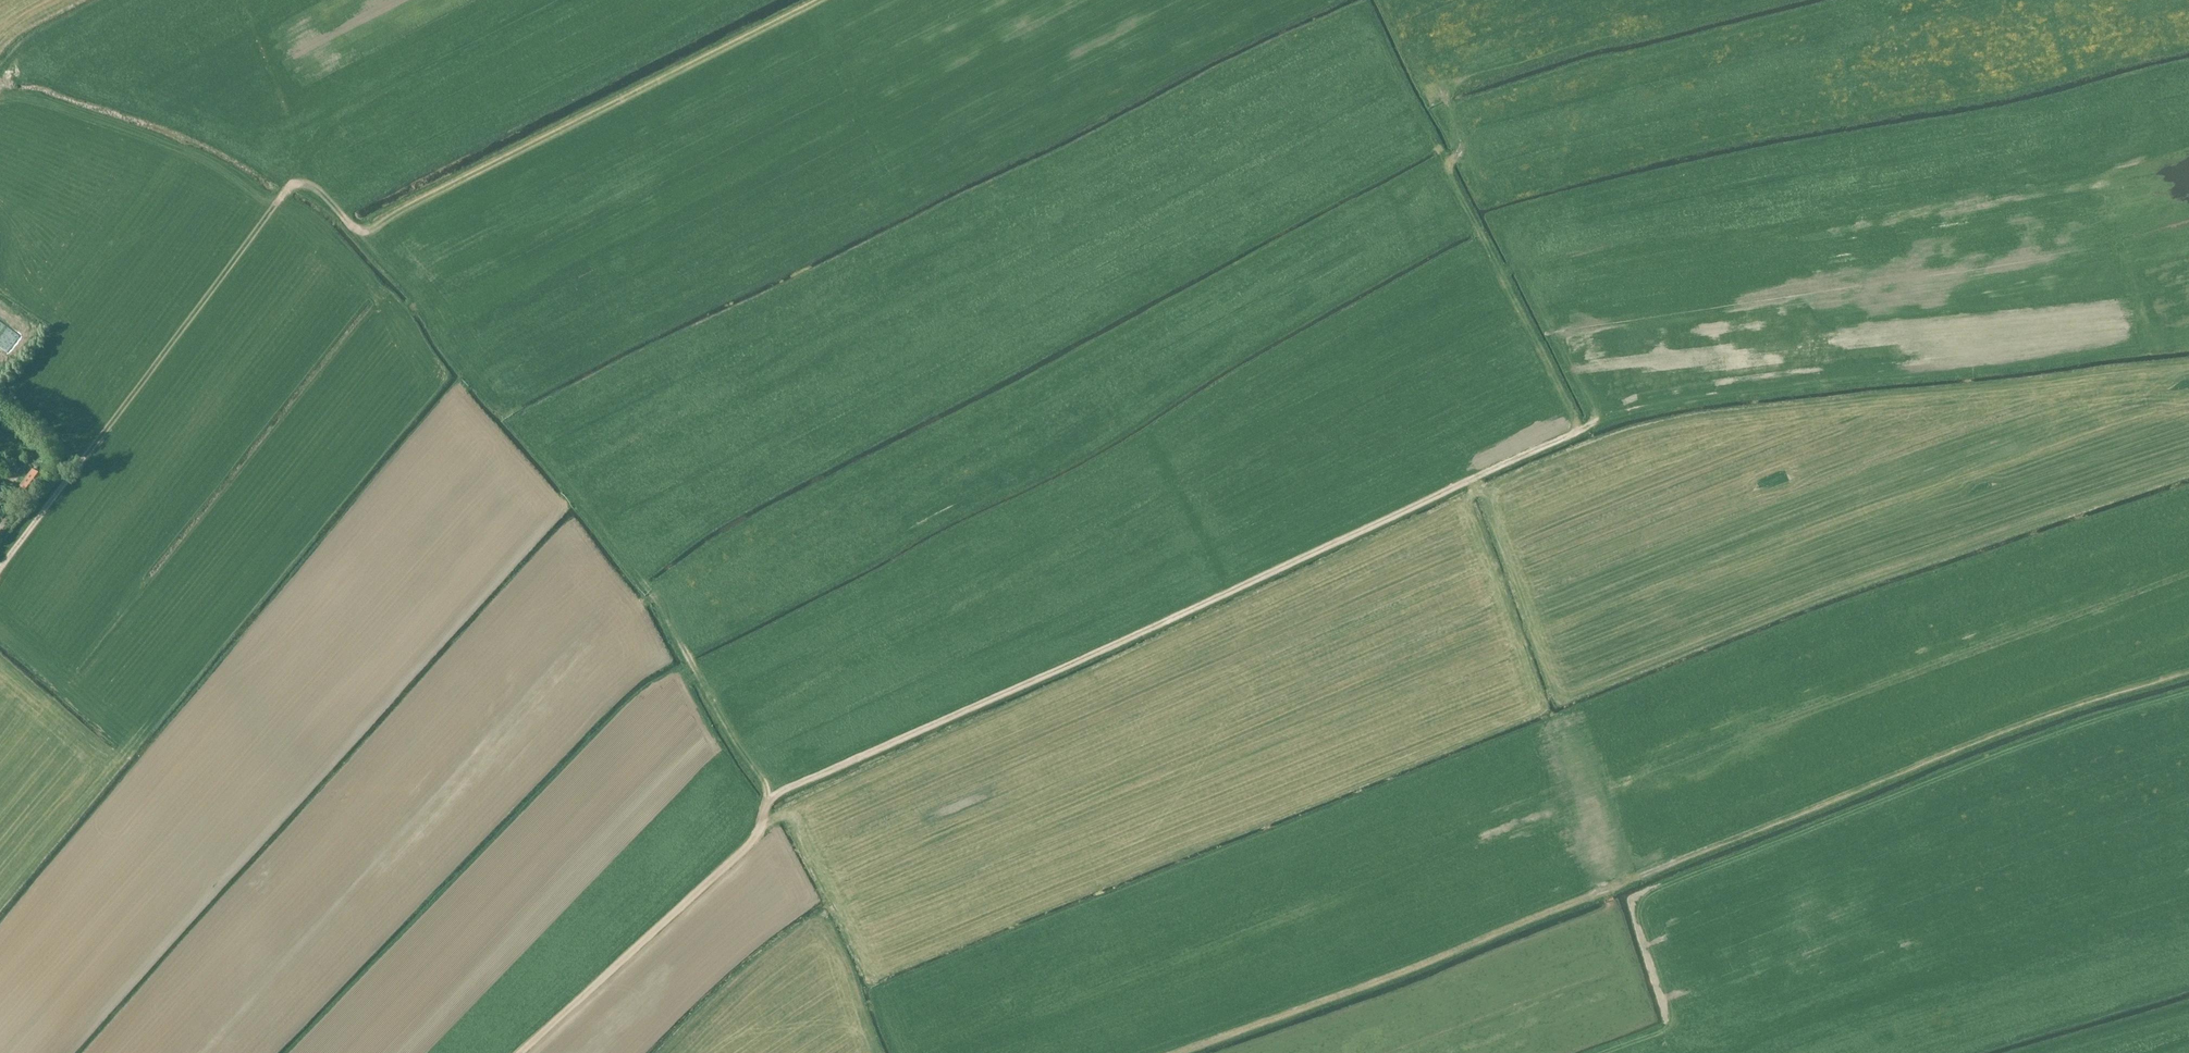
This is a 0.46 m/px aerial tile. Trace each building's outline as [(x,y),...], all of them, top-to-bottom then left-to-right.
[(32,471),(19,488),(31,497),(44,480),(32,471)]
